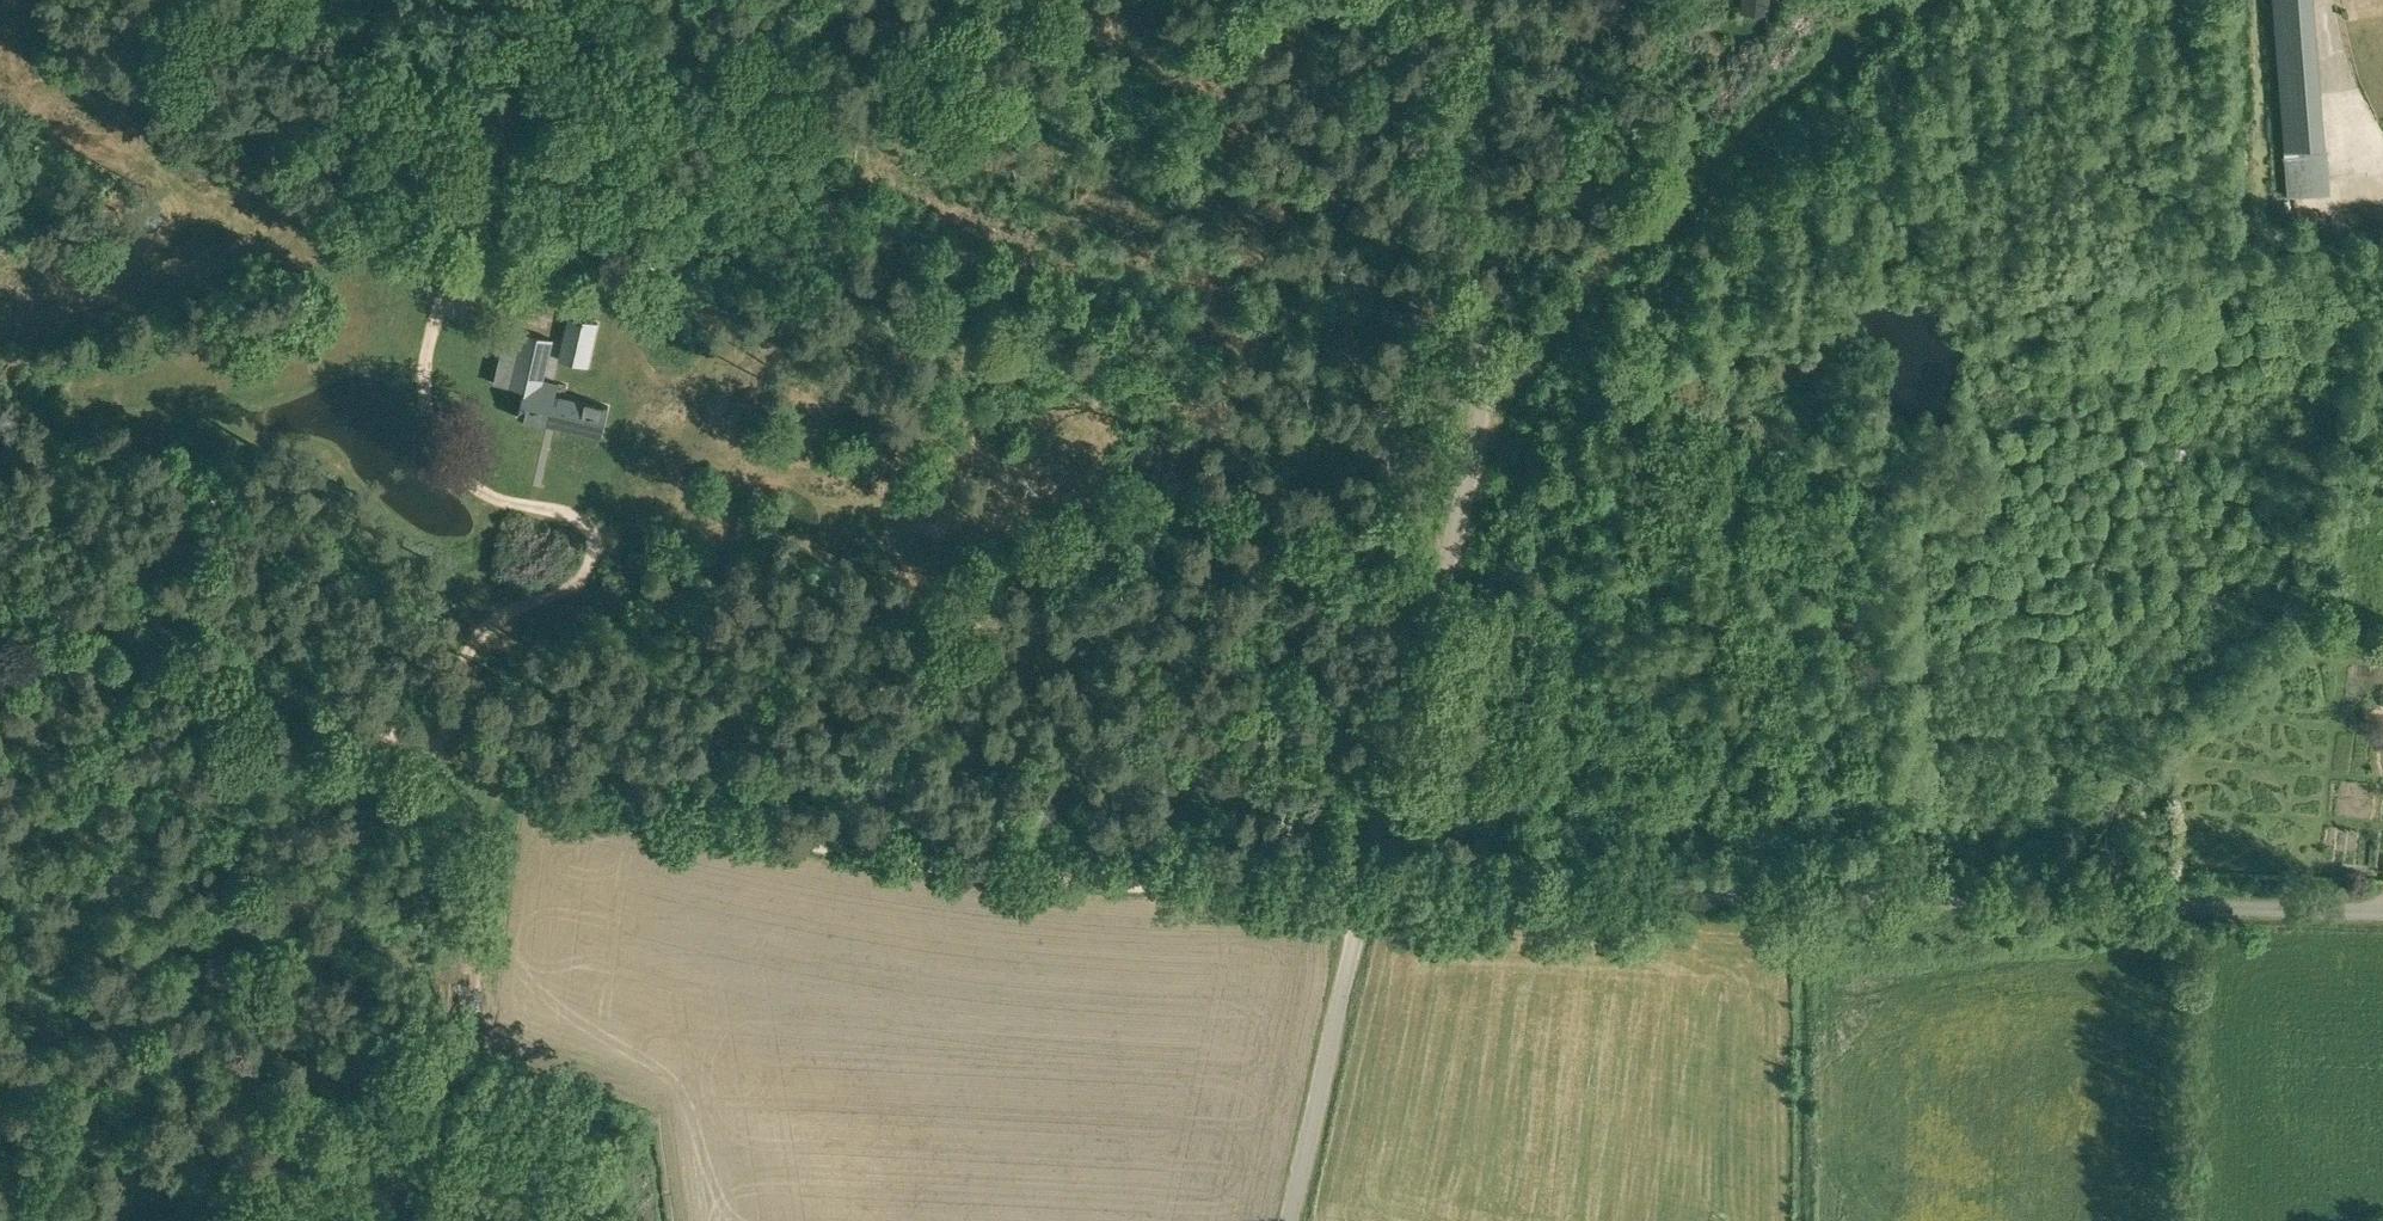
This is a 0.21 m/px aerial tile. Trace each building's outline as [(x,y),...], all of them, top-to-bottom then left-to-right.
[(1743,1),(1743,10),(1767,12),(1768,3),(1768,0),(1743,0),(1743,1)] [(2280,102),(2281,111),(2279,111),(2283,146),(2285,146),(2286,155),(2283,155),(2286,195),(2330,191),(2327,153),(2322,154),(2321,142),(2325,141),(2322,108),(2320,108),(2319,99),(2321,99),(2313,0),(2272,0),(2280,102)] [(490,379),(510,383),(525,386),(519,414),(600,432),(607,404),(574,397),(576,387),(557,382),(562,359),(587,365),(597,321),(568,314),(562,342),(553,340),(553,338),(521,331),(516,354),(496,350),(490,379)] [(2338,905),(2339,891),(2318,890),(2317,904),(2338,905)]
